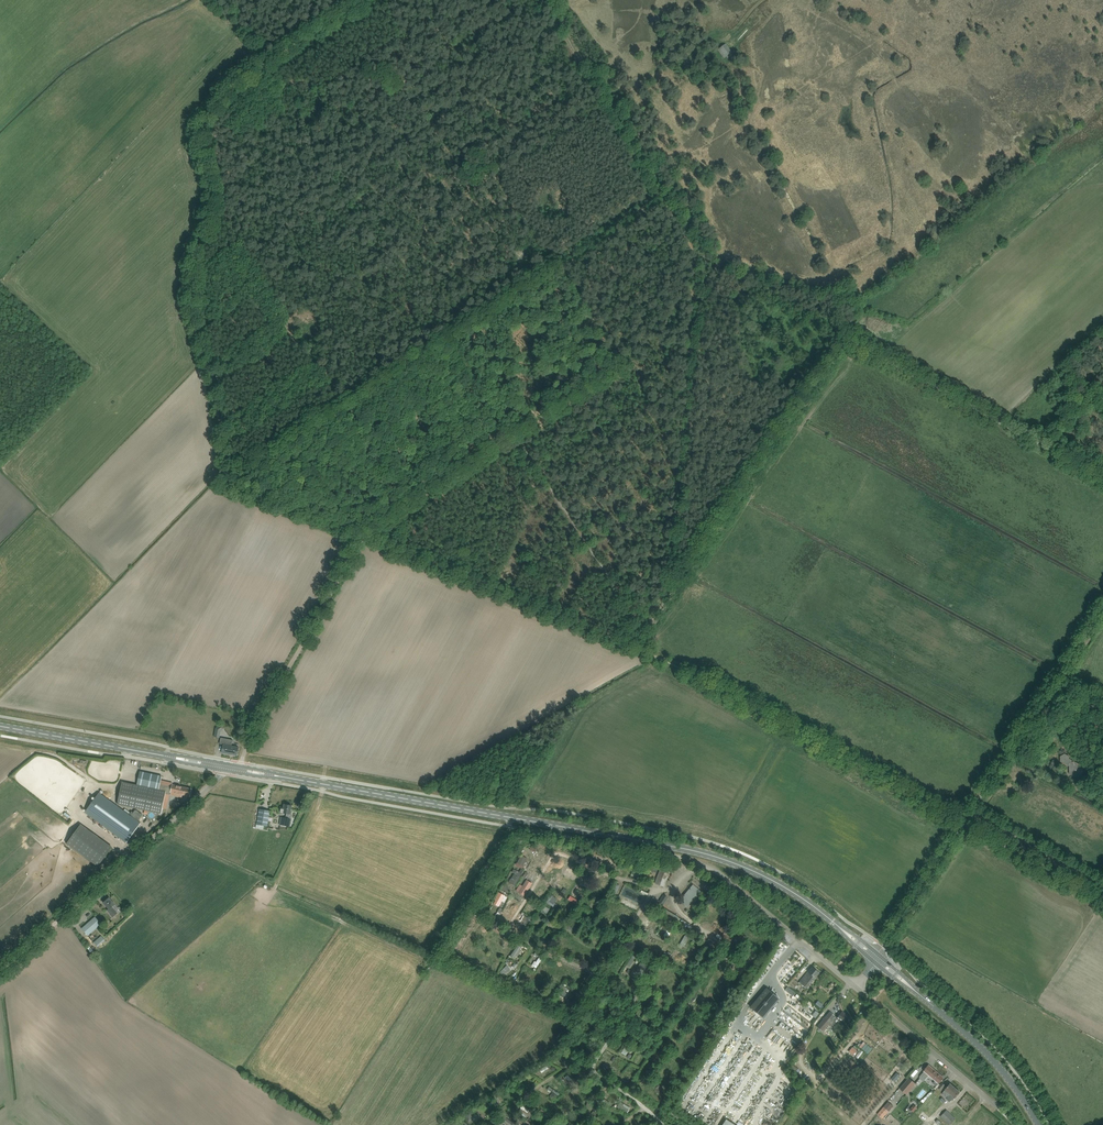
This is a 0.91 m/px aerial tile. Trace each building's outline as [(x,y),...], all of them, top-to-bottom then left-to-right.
[(724,59),(726,57),(728,58),(730,57),(732,55),(731,53),(732,52),(725,44),(717,50),(724,59)] [(237,755),(238,750),(239,747),(231,746),(233,740),(221,738),(220,744),(223,745),(222,753),(237,755)] [(1078,776),(1081,775),(1081,772),(1083,771),(1083,768),(1080,767),(1080,765),(1074,761),(1072,762),(1069,761),(1069,756),(1065,754),(1060,756),(1061,762),(1069,766),(1070,772),(1072,773),(1072,775),(1074,777),(1076,775),(1078,776)] [(36,766),(41,772),(44,769),(40,763),(36,766)] [(122,782),(118,804),(161,813),(165,794),(168,794),(182,797),(182,795),(190,797),(192,789),(172,785),(172,787),(160,785),(162,776),(140,771),(139,777),(137,785),(122,782)] [(1017,794),(1018,791),(1024,783),(1028,786),(1031,782),(1027,779),(1027,778),(1020,774),(1010,789),(1017,794)] [(85,812),(126,843),(141,823),(99,793),(85,812)] [(279,811),(279,812),(280,813),(286,814),(286,818),(285,818),(284,826),(289,826),(290,819),(290,818),(289,818),(290,814),(291,811),(292,806),(284,804),(284,808),(280,807),(279,811)] [(257,821),(257,824),(259,825),(264,826),(267,826),(268,823),(269,816),(270,811),(260,809),(259,814),(257,821)] [(81,825),(67,844),(98,866),(112,847),(81,825)] [(516,868),(514,872),(517,874),(513,883),(520,886),(526,873),(516,868)] [(655,883),(664,886),(669,873),(666,872),(666,871),(665,871),(660,869),(655,883)] [(520,890),(529,896),(537,884),(531,880),(526,886),(524,884),(520,890)] [(688,907),(697,896),(700,892),(693,885),(680,900),(688,907)] [(509,903),(512,897),(503,892),(497,904),(503,907),(506,901),(509,903)] [(563,906),(560,904),(563,901),(556,894),(550,901),(559,910),(563,906)] [(572,901),(584,906),(586,898),(575,894),(572,901)] [(655,896),(648,906),(653,909),(660,899),(655,896)] [(662,905),(667,898),(663,896),(659,903),(662,905)] [(103,903),(107,907),(109,909),(107,910),(110,914),(112,917),(118,913),(115,910),(117,908),(115,905),(115,904),(113,902),(109,898),(103,903)] [(594,908),(596,902),(590,899),(587,905),(594,908)] [(674,925),(675,922),(678,917),(663,908),(660,913),(658,916),(674,925)] [(503,919),(511,921),(514,914),(509,913),(509,915),(505,914),(503,919)] [(648,913),(644,920),(650,924),(655,917),(648,913)] [(527,921),(532,926),(537,921),(531,916),(527,921)] [(95,917),(82,928),(88,936),(97,928),(94,925),(99,921),(95,917)] [(89,936),(93,941),(101,935),(96,930),(89,936)] [(483,937),(494,943),(497,938),(486,932),(483,937)] [(98,947),(105,940),(101,936),(94,942),(98,947)] [(682,943),(687,948),(693,941),(688,937),(682,943)] [(540,961),(538,960),(535,965),(541,968),(546,959),(542,957),(540,961)] [(511,965),(504,972),(507,975),(511,972),(513,974),(516,970),(511,965)] [(812,967),(799,982),(806,988),(819,973),(812,967)] [(788,985),(789,986),(793,989),(798,983),(794,980),(793,979),(788,985)] [(750,1007),(763,1019),(779,999),(766,987),(750,1007)] [(786,1011),(781,1017),(807,1034),(811,1028),(786,1011)] [(843,1024),(845,1021),(849,1017),(842,1012),(837,1018),(830,1012),(817,1027),(822,1031),(828,1025),(834,1030),(841,1022),(843,1024)] [(607,1055),(616,1059),(618,1055),(609,1051),(607,1055)] [(626,1074),(633,1066),(624,1058),(617,1066),(626,1074)] [(920,1076),(920,1078),(923,1080),(925,1080),(929,1075),(934,1079),(935,1081),(933,1083),(937,1086),(939,1083),(944,1078),(939,1073),(934,1069),(929,1065),(924,1071),(920,1076)] [(635,1080),(642,1070),(636,1066),(629,1076),(635,1080)] [(900,1089),(907,1095),(916,1084),(909,1077),(900,1089)] [(941,1084),(939,1087),(938,1088),(941,1090),(943,1087),(945,1089),(950,1094),(955,1088),(950,1084),(948,1087),(943,1083),(941,1084)] [(552,1097),(559,1100),(562,1091),(552,1087),(551,1090),(554,1091),(552,1097)] [(953,1100),(960,1092),(955,1088),(950,1094),(945,1089),(943,1092),(942,1094),(948,1098),(947,1099),(950,1101),(952,1099),(953,1100)] [(934,1092),(925,1103),(927,1105),(930,1108),(926,1112),(931,1117),(946,1100),(942,1097),(941,1099),(934,1092)] [(888,1101),(877,1114),(882,1119),(893,1106),(889,1102),(888,1101)] [(624,1110),(631,1112),(633,1106),(626,1103),(624,1110)] [(960,1122),(963,1120),(967,1116),(957,1106),(953,1110),(950,1113),(960,1122)] [(940,1116),(950,1124),(956,1119),(946,1110),(940,1116)]
